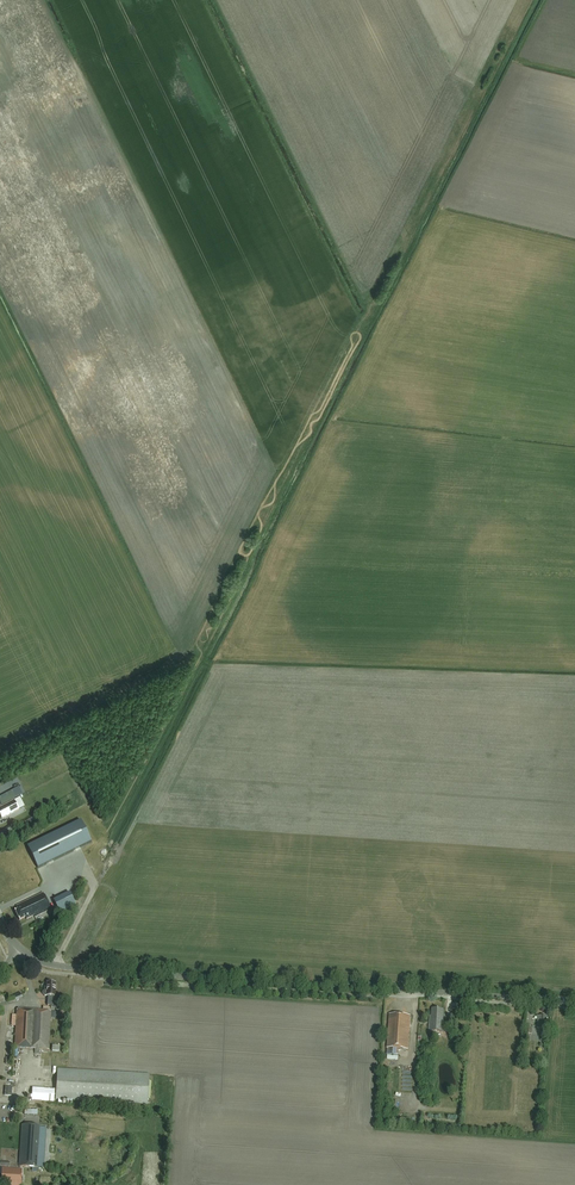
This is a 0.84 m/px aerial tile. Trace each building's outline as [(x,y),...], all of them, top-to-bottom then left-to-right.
[(0,814),(0,831),(13,824),(12,822),(15,820),(11,814),(8,815),(6,811),(0,814)] [(33,818),(28,820),(18,825),(22,831),(36,824),(33,818)] [(81,821),(27,847),(38,868),(91,842),(81,821)] [(17,830),(16,827),(0,836),(0,839),(17,830)] [(35,918),(51,910),(43,894),(16,907),(18,910),(15,912),(19,921),(25,918),(26,920),(34,916),(35,918)] [(70,909),(62,896),(53,902),(61,916),(63,915),(62,914),(70,909)] [(55,997),(56,984),(47,983),(47,990),(45,990),(45,992),(44,992),(43,992),(42,993),(42,994),(42,995),(43,996),(44,996),(45,997),(48,997),(48,1006),(57,1007),(58,1002),(59,1002),(60,998),(55,997)] [(11,1026),(15,1026),(14,1049),(49,1050),(50,1025),(54,1025),(54,1018),(50,1018),(51,1011),(16,1009),(12,1009),(11,1026)] [(443,1010),(432,1010),(431,1017),(429,1017),(428,1032),(443,1033),(444,1018),(442,1018),(443,1010)] [(386,1049),(386,1055),(398,1056),(399,1049),(408,1050),(410,1016),(388,1015),(386,1049)] [(537,1029),(546,1029),(547,1017),(538,1017),(537,1029)] [(149,1074),(58,1069),(56,1100),(147,1105),(149,1074)] [(32,1101),(54,1102),(55,1090),(32,1088),(32,1101)] [(21,1126),(19,1168),(44,1169),(47,1127),(21,1126)] [(0,1168),(0,1184),(20,1184),(21,1170),(0,1168)]
